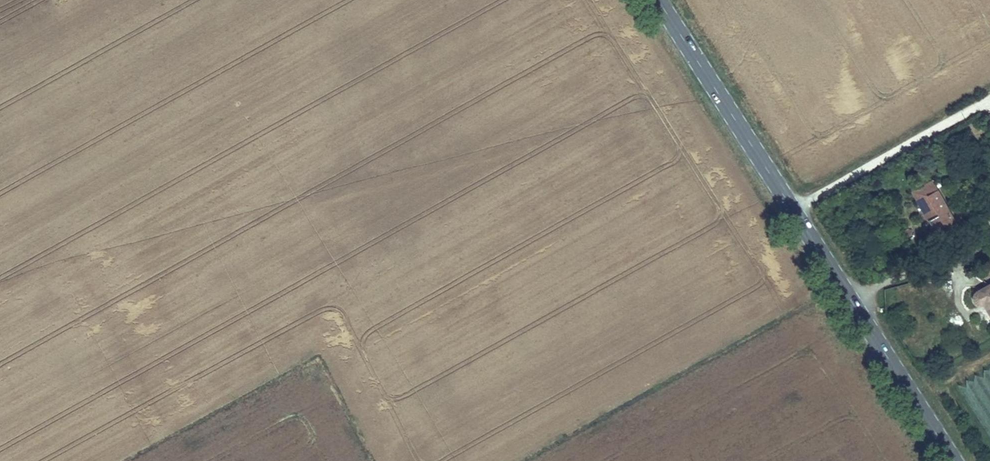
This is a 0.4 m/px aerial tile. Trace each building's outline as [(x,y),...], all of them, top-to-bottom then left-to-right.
[(914,201),(931,228),(936,226),(943,238),(958,229),(934,190),(914,201)] [(974,300),(975,303),(977,305),(981,307),(986,304),(989,309),(984,311),(989,321),(989,287),(977,295),(974,298),(974,300)]
